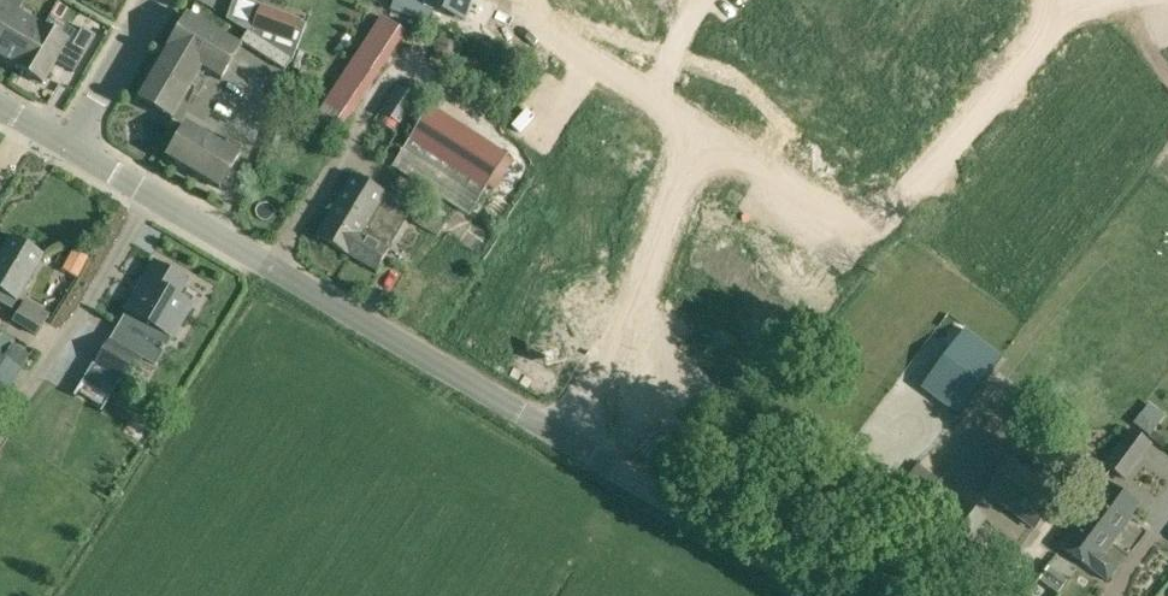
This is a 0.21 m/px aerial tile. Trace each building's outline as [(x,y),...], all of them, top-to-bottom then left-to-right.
[(392,11),(428,24),(433,9),(463,19),(470,0),(396,0),(392,11)] [(579,5),(601,13),(606,0),(581,0),(579,5)] [(19,12),(0,1),(0,44),(19,12)] [(302,17),(260,2),(251,28),(292,43),(302,17)] [(0,44),(0,56),(19,68),(44,26),(19,12),(0,44)] [(172,119),(202,69),(222,80),(241,47),(188,16),(139,99),(172,119)] [(68,41),(44,26),(19,68),(44,82),(68,41)] [(69,51),(82,59),(96,35),(83,28),(69,51)] [(241,42),(248,46),(255,36),(248,31),(241,42)] [(262,40),(255,36),(248,46),(255,51),(262,40)] [(270,45),(262,40),(255,51),(262,56),(270,45)] [(277,50),(270,45),(262,56),(270,61),(277,50)] [(284,54),(277,50),(270,61),(277,65),(284,54)] [(292,60),(284,54),(277,65),(285,70),(292,60)] [(397,86),(380,113),(402,127),(419,100),(397,86)] [(326,97),(314,115),(339,132),(351,113),(326,97)] [(167,158),(220,189),(239,156),(187,125),(177,141),(167,158)] [(409,142),(393,167),(469,215),(485,190),(409,142)] [(350,256),(385,197),(386,194),(354,175),(317,236),(350,256)] [(385,197),(350,256),(377,272),(390,250),(387,248),(409,211),(385,197)] [(439,236),(440,235),(446,224),(422,209),(415,222),(439,236)] [(43,254),(13,235),(0,256),(0,294),(2,290),(16,299),(43,254)] [(761,236),(735,277),(754,290),(781,248),(761,236)] [(72,244),(61,269),(81,278),(92,253),(72,244)] [(781,248),(754,290),(774,302),(800,261),(781,248)] [(133,327),(139,316),(173,337),(194,301),(180,293),(187,281),(155,262),(121,319),(133,327)] [(13,322),(37,336),(50,314),(26,300),(13,322)] [(922,388),(954,412),(959,415),(994,368),(1002,357),(965,329),(922,388)] [(15,340),(2,332),(0,334),(0,404),(23,368),(33,350),(15,340)] [(93,373),(88,381),(113,396),(122,382),(137,355),(139,353),(112,337),(95,366),(91,372),(93,373)] [(1157,426),(1142,413),(1134,423),(1151,436),(1158,427),(1157,426)] [(1130,429),(1104,464),(1126,480),(1152,446),(1130,429)] [(1035,528),(1058,497),(1011,462),(988,493),(1035,528)] [(875,520),(899,539),(942,484),(918,465),(875,520)] [(1132,519),(1130,517),(1138,506),(1108,484),(1100,495),(1098,493),(1058,546),(1107,583),(1119,567),(1104,556),(1132,519)] [(943,531),(964,547),(986,518),(965,502),(943,531)]
